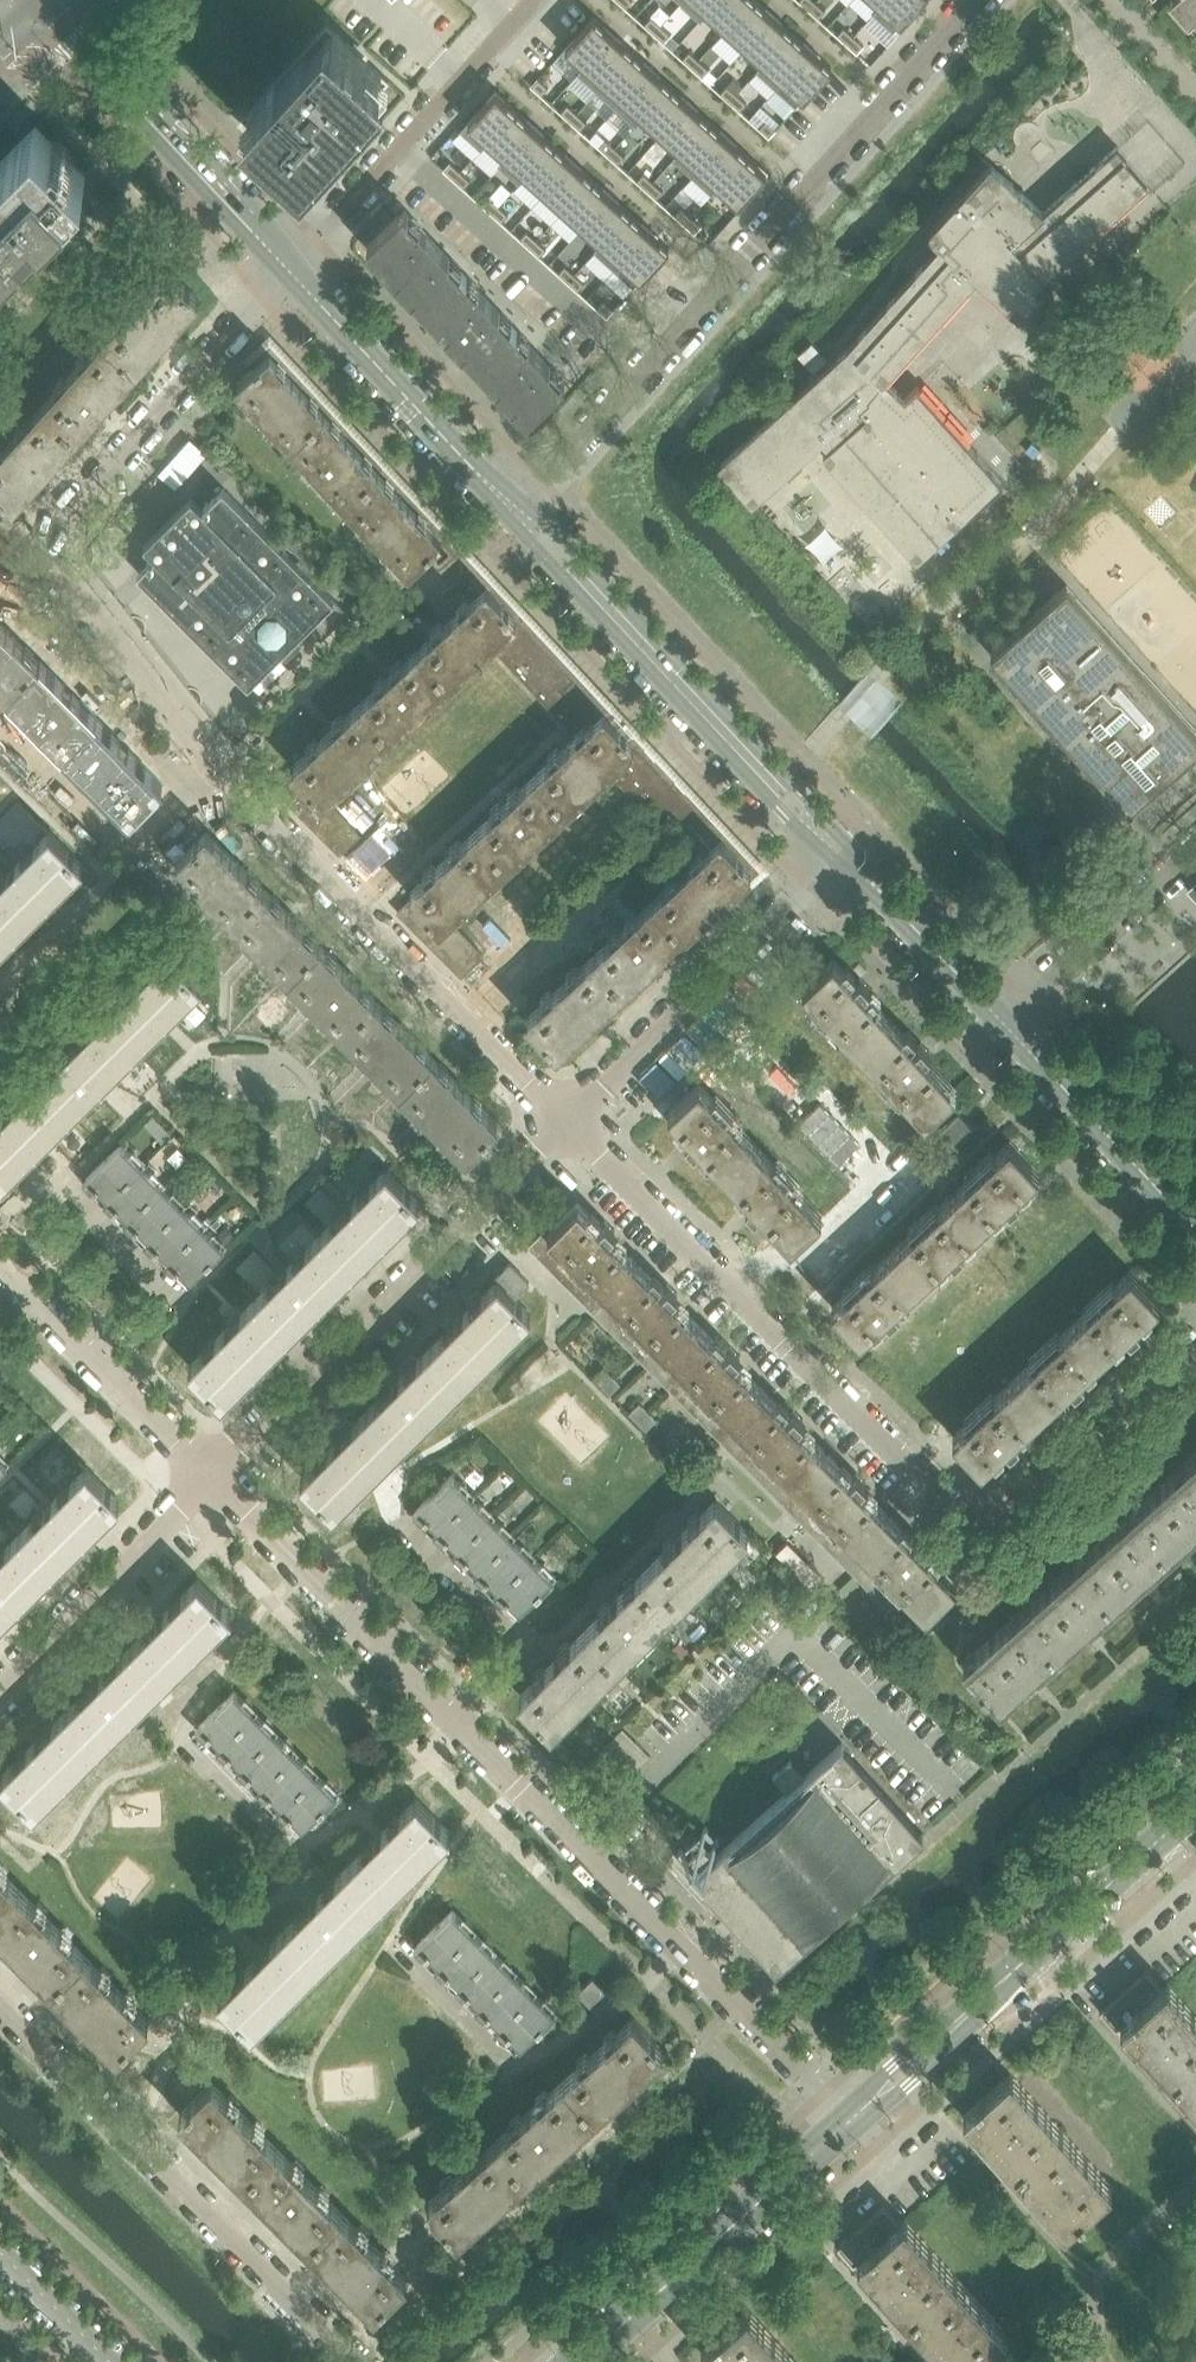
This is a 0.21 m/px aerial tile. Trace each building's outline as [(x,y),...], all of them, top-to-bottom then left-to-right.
[(718,0),(687,0),(704,15),(718,0)] [(752,0),(718,0),(704,15),(723,32),(752,0)] [(773,15),(757,0),(752,0),(723,32),(742,49),(773,15)] [(878,8),(897,25),(919,0),(885,0),(878,8)] [(1188,21),(1194,17),(1195,19),(1195,0),(1169,0),(1188,21)] [(818,17),(825,10),(815,1),(809,8),(818,17)] [(761,66),(792,32),(773,15),(742,49),(761,66)] [(586,64),(613,34),(594,16),(563,51),(582,69),(586,64)] [(660,25),(650,16),(644,23),(654,32),(660,25)] [(264,105),(248,123),(296,167),(313,149),(320,155),(356,115),(349,108),(363,93),(370,100),(389,79),(326,22),(257,98),(264,105)] [(670,34),(660,25),(654,32),(663,41),(670,34)] [(853,35),(844,26),(837,33),(847,42),(853,35)] [(780,83),(811,49),(792,32),(761,66),(780,83)] [(605,81),(632,51),(613,34),(586,64),(605,81)] [(856,51),(863,44),(853,35),(847,42),(856,51)] [(799,101),(830,66),(811,49),(780,83),(799,101)] [(692,66),(699,59),(689,50),(682,57),(692,66)] [(624,98),(651,68),(632,51),(605,81),(624,98)] [(708,68),(699,59),(692,66),(702,75),(708,68)] [(643,115),(670,85),(651,68),(624,98),(643,115)] [(548,86),(538,78),(532,85),(541,94),(548,86)] [(736,93),(726,84),(720,91),(730,100),(736,93)] [(662,132),(689,102),(670,85),(643,115),(662,132)] [(488,140),(516,109),(496,91),(465,127),(484,144),(488,140)] [(746,102),(736,93),(730,100),(739,109),(746,102)] [(681,149),(708,120),(689,102),(662,132),(681,149)] [(576,113),(567,104),(560,111),(570,120),(576,113)] [(508,157),(535,126),(516,109),(488,140),(508,157)] [(580,129),(586,122),(576,113),(570,120),(580,129)] [(775,128),(765,119),(759,126),(769,135),(775,128)] [(696,171),(727,137),(708,120),(681,149),(677,154),(696,171)] [(84,174),(35,125),(0,161),(0,259),(84,174)] [(527,174),(554,143),(535,126),(508,157),(527,174)] [(715,189),(746,154),(727,137),(696,171),(715,189)] [(608,154),(615,147),(605,138),(599,145),(608,154)] [(546,191),(573,161),(554,143),(527,174),(546,191)] [(869,395),(886,376),(976,276),(1017,313),(1046,286),(1047,284),(1047,281),(1046,279),(1043,276),(1147,182),(1126,159),(1127,156),(1117,146),(1044,212),(990,163),(932,228),(930,230),(930,233),(931,235),(927,239),(932,244),(935,240),(941,244),(847,349),(718,464),(752,502),(821,440),(870,396),(869,395)] [(624,156),(615,147),(608,154),(618,163),(624,156)] [(734,206),(765,171),(746,154),(715,189),(734,206)] [(565,208),(592,178),(573,161),(546,191),(565,208)] [(460,171),(450,162),(444,169),(453,178),(460,171)] [(463,186),(470,180),(460,171),(453,178),(463,186)] [(653,181),(643,172),(637,179),(646,188),(653,181)] [(584,225),(611,195),(592,178),(565,208),(584,225)] [(656,197),(662,190),(653,181),(646,188),(656,197)] [(603,242),(630,212),(611,195),(584,225),(603,242)] [(498,205),(488,196),(482,203),(492,212),(498,205)] [(508,214),(498,205),(492,212),(501,221),(508,214)] [(685,222),(691,215),(681,206),(675,213),(685,222)] [(460,270),(450,258),(419,226),(404,210),(367,244),(397,276),(395,277),(396,278),(404,287),(405,286),(426,308),(464,273),(460,270)] [(622,259),(649,229),(630,212),(603,242),(622,259)] [(694,231),(701,224),(691,215),(685,222),(694,231)] [(641,276),(668,246),(649,229),(622,259),(641,276)] [(536,239),(527,230),(520,237),(530,246),(536,239)] [(546,248),(536,239),(530,246),(539,255),(546,248)] [(574,273),(565,264),(558,271),(568,280),(574,273)] [(137,365),(198,296),(166,267),(104,335),(137,365)] [(511,323),(500,312),(478,288),(467,276),(464,273),(426,308),(447,330),(446,331),(446,332),(455,341),(456,340),(477,362),(514,327),(511,323)] [(584,282),(574,273),(568,280),(577,289),(584,282)] [(613,308),(603,299),(597,306),(606,315),(613,308)] [(565,382),(550,366),(532,347),(528,342),(517,331),(514,327),(477,362),(497,384),(496,385),(505,395),(506,394),(527,417),(565,382)] [(75,433),(137,365),(104,335),(43,403),(75,433)] [(323,410),(269,352),(255,365),(254,365),(237,381),(318,468),(327,460),(315,446),(319,442),(305,427),(323,410)] [(1003,480),(944,415),(917,385),(904,397),(886,376),(869,395),(870,396),(821,440),(828,448),(823,453),(917,558),(1003,480)] [(75,433),(43,403),(0,451),(0,490),(13,502),(75,433)] [(377,468),(323,410),(305,427),(319,442),(315,446),(327,460),(318,468),(371,526),(382,516),(370,504),(374,500),(360,485),(377,468)] [(440,536),(377,468),(360,485),(374,500),(370,504),(382,516),(371,526),(409,566),(424,552),(440,536)] [(156,553),(137,572),(248,683),(334,598),(223,487),(203,506),(191,493),(144,541),(156,553)] [(460,609),(486,586),(470,568),(444,592),(460,609)] [(1066,583),(990,651),(1129,806),(1195,746),(1195,728),(1066,583)] [(449,680),(490,641),(516,617),(486,586),(460,609),(419,647),(449,680)] [(544,647),(516,617),(490,641),(518,671),(544,647)] [(8,630),(0,622),(0,684),(8,693),(39,661),(8,630)] [(391,734),(423,704),(449,680),(419,647),(361,701),(391,734)] [(573,679),(544,647),(518,671),(547,703),(573,679)] [(95,717),(64,686),(39,661),(8,693),(64,749),(95,717)] [(573,679),(547,703),(577,735),(603,711),(573,679)] [(324,796),(375,748),(391,734),(361,701),(293,765),(297,769),(307,779),(318,790),(324,796)] [(603,711),(577,735),(567,745),(582,762),(586,758),(600,774),(607,767),(633,743),(603,711)] [(161,783),(120,742),(95,717),(64,749),(79,764),(89,773),(105,790),(129,814),(161,783)] [(661,774),(633,743),(607,767),(635,797),(661,774)] [(566,806),(600,774),(586,758),(582,762),(567,745),(536,774),(566,806)] [(287,799),(307,779),(297,769),(276,788),(287,799)] [(508,860),(540,830),(566,806),(536,774),(477,828),(508,860)] [(691,805),(661,774),(635,797),(665,829),(691,805)] [(297,809),(318,790),(307,779),(287,799),(297,809)] [(308,820),(328,800),(324,796),(318,790),(297,809),(308,820)] [(318,830),(338,811),(328,800),(308,820),(318,830)] [(720,837),(691,805),(665,829),(694,861),(720,837)] [(328,840),(348,822),(338,811),(318,830),(328,840)] [(340,852),(359,834),(348,822),(328,840),(340,852)] [(447,916),(477,889),(508,860),(477,828),(410,891),(414,895),(424,905),(435,916),(441,922),(447,916)] [(263,886),(232,855),(207,829),(176,860),(232,917),(263,886)] [(81,863),(50,832),(0,881),(0,913),(15,928),(81,863)] [(683,932),(716,900),(735,883),(734,883),(750,868),(720,837),(694,861),(653,899),(683,932)] [(319,942),(290,913),(263,886),(232,917),(289,974),(319,942)] [(409,921),(424,905),(414,895),(398,910),(409,921)] [(625,985),(659,954),(683,932),(653,899),(595,953),(625,985)] [(419,932),(435,916),(424,905),(409,921),(419,932)] [(15,928),(0,913),(0,943),(15,928)] [(430,942),(445,926),(441,922),(435,916),(419,932),(430,942)] [(440,953),(461,931),(447,916),(441,922),(445,926),(430,942),(440,953)] [(451,963),(470,942),(461,931),(440,953),(451,963)] [(375,998),(346,969),(319,942),(289,974),(303,989),(313,998),(344,1030),(375,998)] [(461,974),(482,954),(470,942),(451,963),(461,974)] [(557,1049),(600,1009),(625,985),(595,953),(527,1016),(557,1049)] [(861,976),(855,981),(833,957),(802,986),(864,1052),(882,1034),(873,1024),(885,1013),(864,990),(869,985),(861,976)] [(431,1055),(400,1024),(375,998),(344,1030),(369,1054),(385,1071),(401,1086),(431,1055)] [(956,1089),(925,1055),(930,1050),(921,1041),(916,1046),(885,1013),(873,1024),(882,1034),(864,1052),(925,1117),(956,1089)] [(497,1121),(459,1082),(431,1055),(401,1086),(466,1152),(497,1121)] [(760,1148),(699,1082),(668,1111),(691,1134),(685,1139),(694,1149),(699,1144),(721,1167),(734,1154),(743,1164),(760,1148)] [(952,1147),(973,1128),(958,1112),(938,1131),(952,1147)] [(1038,1170),(1009,1140),(953,1192),(982,1223),(1005,1201),(1010,1207),(1019,1198),(1014,1193),(1038,1170)] [(107,1200),(143,1164),(121,1142),(85,1178),(107,1200)] [(822,1214),(786,1175),(760,1148),(743,1164),(734,1154),(721,1167),(751,1199),(746,1204),(755,1214),(760,1209),(791,1243),(822,1214)] [(128,1220),(163,1185),(143,1164),(107,1200),(128,1220)] [(352,1266),(417,1200),(386,1169),(321,1234),(352,1266)] [(148,1241),(184,1205),(163,1185),(128,1220),(148,1241)] [(982,1223),(953,1192),(887,1253),(905,1272),(916,1263),(926,1275),(949,1253),(954,1258),(964,1249),(959,1244),(982,1223)] [(639,1265),(609,1234),(615,1229),(605,1219),(600,1225),(577,1202),(553,1226),(550,1223),(528,1245),(594,1311),(611,1292),(627,1276),(639,1265)] [(168,1261),(204,1225),(184,1205),(148,1241),(168,1261)] [(189,1282),(225,1246),(204,1225),(168,1261),(189,1282)] [(287,1330),(352,1266),(321,1234),(256,1299),(287,1330)] [(894,1305),(926,1275),(916,1263),(905,1272),(887,1253),(832,1305),(861,1336),(884,1314),(889,1319),(899,1310),(894,1305)] [(514,1297),(529,1281),(510,1262),(494,1277),(498,1281),(514,1297)] [(715,1340),(672,1297),(677,1291),(668,1282),(663,1288),(639,1265),(627,1276),(611,1292),(594,1311),(668,1386),(715,1340)] [(1159,1300),(1130,1269),(1074,1321),(1103,1352),(1125,1331),(1130,1336),(1140,1327),(1135,1322),(1159,1300)] [(463,1377),(529,1312),(514,1297),(498,1281),(432,1346),(463,1377)] [(222,1395),(263,1354),(287,1330),(256,1299),(191,1364),(222,1395)] [(1103,1352),(1074,1321),(1008,1383),(1025,1401),(1035,1391),(1047,1404),(1070,1383),(1075,1388),(1084,1379),(1080,1374),(1103,1352)] [(764,1389),(734,1360),(740,1354),(731,1345),(725,1351),(715,1340),(668,1386),(709,1427),(743,1394),(751,1401),(764,1389)] [(398,1442),(463,1377),(432,1346),(367,1411),(398,1442)] [(602,1385),(612,1374),(603,1366),(593,1376),(602,1385)] [(610,1393),(620,1383),(612,1374),(602,1385),(610,1393)] [(1015,1434),(1047,1404),(1035,1391),(1025,1401),(1008,1383),(953,1435),(981,1465),(1005,1443),(1010,1448),(1019,1440),(1015,1434)] [(826,1452),(798,1423),(803,1418),(794,1409),(788,1414),(764,1389),(751,1401),(743,1394),(709,1427),(772,1490),(806,1456),(815,1465),(826,1452)] [(638,1421),(648,1410),(639,1402),(629,1412),(638,1421)] [(646,1429),(656,1418),(648,1410),(638,1421),(646,1429)] [(352,1488),(398,1442),(367,1411),(321,1457),(352,1488)] [(1186,1461),(1195,1472),(1195,1451),(1186,1461)] [(890,1516),(860,1486),(866,1481),(857,1471),(851,1477),(826,1452),(815,1465),(806,1456),(772,1490),(835,1553),(869,1519),(878,1528),(890,1516)] [(352,1488),(321,1457),(302,1476),(333,1507),(352,1488)] [(1195,1526),(1195,1472),(1186,1461),(1131,1510),(1168,1551),(1195,1526)] [(52,1564),(118,1499),(87,1467),(21,1532),(52,1564)] [(437,1529),(472,1494),(451,1473),(415,1509),(417,1510),(437,1529)] [(457,1550),(492,1515),(472,1494),(437,1529),(457,1550)] [(681,1597),(747,1531),(716,1500),(685,1530),(650,1566),(681,1597)] [(1112,1601),(1168,1551),(1131,1510),(1075,1560),(1112,1601)] [(477,1570),(513,1535),(492,1515),(457,1550),(477,1570)] [(955,1581),(932,1558),(938,1553),(919,1534),(914,1540),(890,1516),(878,1528),(869,1519),(835,1553),(917,1636),(940,1613),(931,1605),(955,1581)] [(45,1571),(52,1564),(21,1532),(0,1553),(0,1616),(45,1571)] [(498,1591),(533,1556),(513,1535),(477,1570),(498,1591)] [(518,1613),(554,1577),(533,1556),(498,1591),(518,1610),(517,1611),(518,1613)] [(1057,1651),(1112,1601),(1075,1560),(1020,1609),(1057,1651)] [(616,1661),(681,1597),(650,1566),(585,1630),(616,1661)] [(164,1675),(229,1610),(198,1579),(133,1644),(164,1675)] [(1000,1702),(1057,1651),(1020,1609),(963,1660),(1000,1702)] [(551,1726),(616,1661),(585,1630),(520,1695),(551,1726)] [(99,1740),(164,1675),(133,1644),(68,1708),(99,1740)] [(220,1746),(255,1711),(234,1689),(195,1728),(204,1737),(208,1733),(220,1745),(220,1746)] [(33,1806),(99,1740),(68,1708),(2,1774),(18,1790),(33,1806)] [(240,1766),(275,1731),(255,1711),(220,1746),(220,1745),(216,1749),(224,1757),(228,1753),(240,1766)] [(260,1786),(295,1751),(275,1731),(240,1766),(236,1769),(244,1778),(248,1774),(260,1786)] [(776,1966),(924,1833),(923,1832),(919,1835),(840,1747),(843,1743),(842,1741),(803,1776),(790,1762),(792,1761),(790,1759),(773,1775),(774,1777),(776,1775),(788,1789),(694,1874),(695,1876),(699,1873),(778,1961),(774,1965),(776,1966)] [(281,1807),(316,1771),(295,1751),(260,1786),(256,1790),(264,1798),(268,1794),(281,1806),(281,1807)] [(302,1829),(338,1793),(316,1771),(281,1807),(281,1806),(277,1810),(285,1818),(289,1814),(301,1827),(300,1827),(302,1829)] [(2,1774),(0,1772),(0,1803),(3,1806),(18,1790),(2,1774)] [(382,1895),(447,1830),(416,1799),(351,1863),(382,1895)] [(318,1959),(382,1895),(351,1863),(287,1928),(318,1959)] [(0,1869),(0,1906),(19,1888),(0,1869)] [(19,1888),(0,1906),(0,1932),(52,1983),(83,1952),(19,1888)] [(439,1965),(474,1929),(452,1908),(413,1947),(422,1956),(426,1952),(438,1964),(439,1965)] [(251,2025),(318,1959),(287,1928),(220,1993),(251,2025)] [(459,1985),(494,1950),(474,1929),(439,1965),(438,1964),(434,1968),(442,1976),(446,1972),(458,1984),(459,1985)] [(479,2005),(514,1970),(494,1950),(459,1985),(458,1984),(454,1988),(462,1996),(466,1992),(479,2005)] [(149,2018),(83,1952),(52,1983),(118,2049),(149,2018)] [(1163,1986),(1146,1968),(1133,1980),(1149,1998),(1163,1986)] [(499,2026),(535,1991),(514,1970),(479,2005),(475,2009),(483,2017),(487,2013),(499,2025),(499,2026)] [(612,1995),(592,1975),(577,1990),(597,2010),(612,1995)] [(1149,1998),(1133,1980),(1122,1989),(1139,2008),(1149,1998)] [(1193,2011),(1167,1983),(1163,1986),(1149,1998),(1139,2008),(1127,2018),(1120,2024),(1171,2081),(1195,2058),(1195,2015),(1193,2011)] [(1139,2008),(1122,1989),(1111,1999),(1127,2018),(1139,2008)] [(520,2048),(556,2012),(535,1991),(499,2026),(499,2025),(495,2029),(503,2037),(507,2033),(519,2046),(518,2046),(520,2048)] [(1127,2018),(1111,1999),(1099,2010),(1116,2028),(1120,2024),(1127,2018)] [(594,2111),(663,2049),(633,2016),(565,2078),(594,2111)] [(1171,2081),(1195,2109),(1195,2058),(1171,2081)] [(1061,2128),(1036,2101),(1010,2072),(984,2096),(982,2094),(976,2100),(977,2101),(964,2114),(1014,2170),(1061,2128)] [(527,2171),(594,2111),(565,2078),(497,2139),(527,2171)] [(276,2146),(244,2113),(211,2081),(180,2112),(244,2177),(276,2146)] [(1111,2185),(1086,2156),(1061,2128),(1014,2170),(1065,2226),(1079,2214),(1080,2215),(1086,2210),(1085,2208),(1111,2185)] [(527,2171),(497,2139),(428,2201),(457,2234),(527,2171)] [(341,2211),(276,2146),(244,2177),(310,2243),(341,2211)] [(900,2222),(884,2204),(871,2215),(882,2227),(887,2233),(900,2222)] [(406,2276),(355,2226),(341,2211),(310,2243),(375,2308),(406,2276)] [(887,2233),(882,2227),(871,2215),(860,2224),(877,2242),(887,2233)] [(955,2274),(930,2247),(904,2218),(900,2222),(887,2233),(877,2242),(866,2252),(858,2260),(908,2316),(955,2274)] [(877,2242),(860,2224),(850,2234),(866,2252),(877,2242)] [(866,2252),(850,2234),(837,2245),(853,2264),(858,2260),(866,2252)] [(980,2302),(955,2274),(908,2316),(950,2361),(971,2361),(973,2360),(974,2361),(981,2356),(979,2354),(1005,2331),(980,2302)] [(773,2336),(748,2307),(721,2331),(720,2329),(714,2335),(715,2337),(701,2349),(713,2361),(797,2361),(773,2336)]
